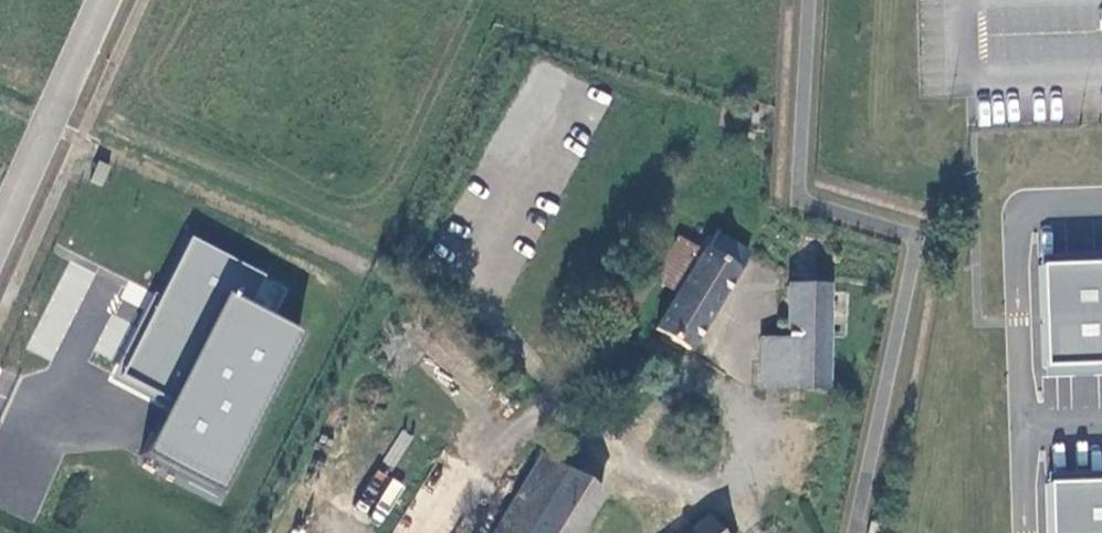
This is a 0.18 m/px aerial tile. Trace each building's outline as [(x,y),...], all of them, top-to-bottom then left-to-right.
[(654,329),(657,333),(686,351),(691,354),(755,254),(714,230),(701,251),(675,295),(654,329)] [(650,279),(675,295),(701,251),(677,236),(650,279)] [(121,372),(177,401),(149,455),(222,493),(304,333),(253,307),(267,279),(191,240),(121,372)] [(1043,264),(1046,372),(1101,370),(1101,262),(1043,264)] [(786,392),(825,394),(826,392),(828,346),(829,318),(830,300),(830,284),(789,286),(787,338),(786,392)] [(830,300),(829,318),(861,322),(861,302),(830,300)] [(762,392),(786,392),(787,338),(760,340),(762,392)] [(846,346),(828,346),(826,392),(843,393),(846,346)] [(542,459),(495,532),(665,532),(542,459)] [(1050,479),(1052,532),(1101,532),(1101,477),(1050,479)] [(707,516),(683,532),(722,532),(707,516)]
